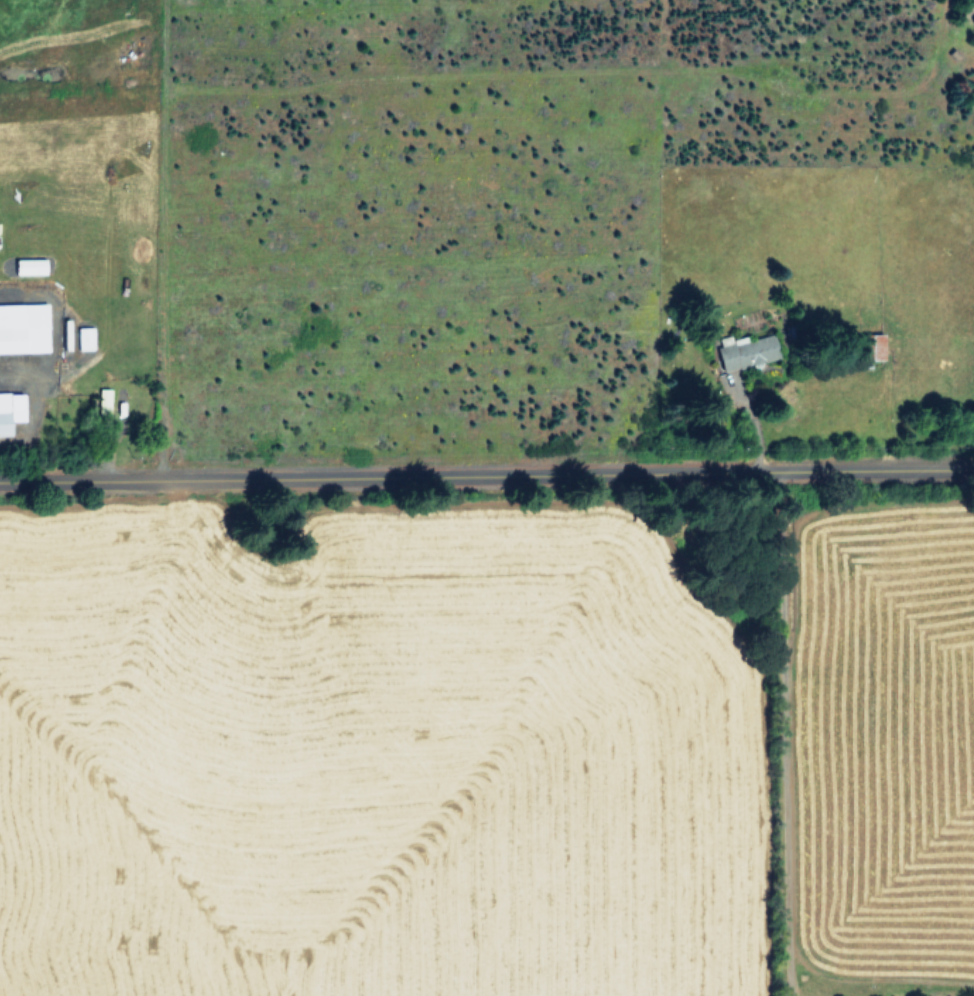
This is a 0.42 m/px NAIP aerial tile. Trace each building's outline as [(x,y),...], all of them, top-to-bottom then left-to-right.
[(44,259),(14,259),(14,274),(44,274),(44,259)] [(45,303),(0,304),(0,353),(47,351),(45,303)] [(91,327),(76,327),(77,349),(92,349),(91,327)] [(715,346),(723,372),(778,356),(772,333),(745,341),(744,338),(715,346)] [(9,421),(23,421),(23,392),(0,393),(0,435),(10,435),(9,421)]
